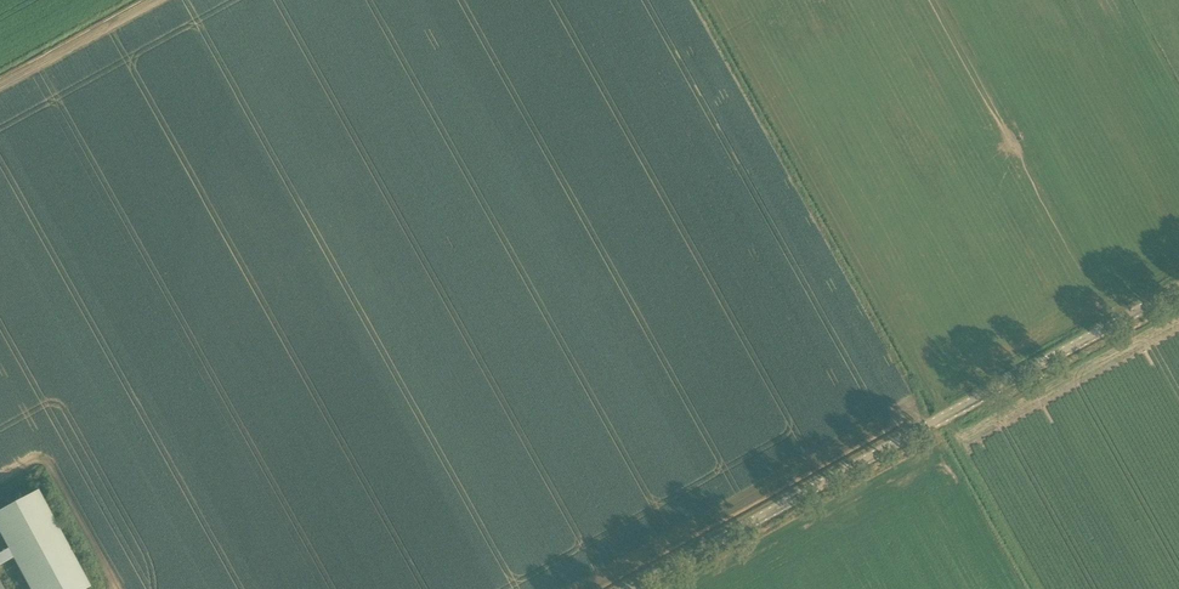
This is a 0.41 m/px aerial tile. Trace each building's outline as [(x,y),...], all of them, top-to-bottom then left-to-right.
[(14,559),(29,588),(87,588),(90,588),(37,491),(0,511),(0,533),(8,549),(0,553),(0,567),(14,559)]
